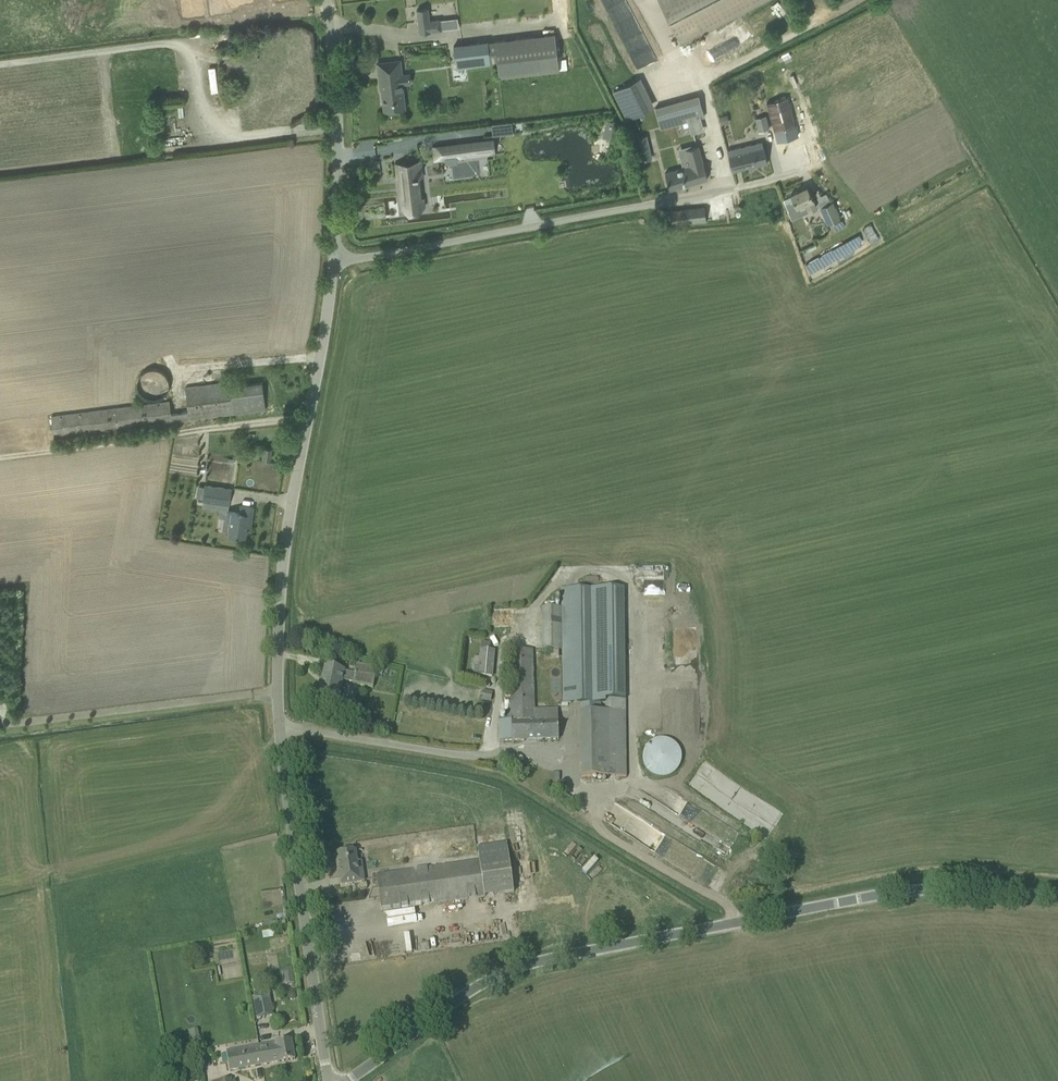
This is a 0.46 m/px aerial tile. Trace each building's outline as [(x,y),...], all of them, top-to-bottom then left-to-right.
[(183,8),(201,6),(200,0),(182,0),(183,8)] [(682,43),(764,0),(659,0),(682,43)] [(429,21),(428,8),(417,9),(420,33),(430,32),(430,31),(441,30),(440,19),(429,21)] [(488,41),(453,45),(456,68),(497,64),(499,77),(559,70),(555,33),(495,41),(488,42),(488,41)] [(377,62),(380,90),(381,90),(384,111),(405,109),(402,84),(398,85),(396,70),(402,70),(400,59),(377,62)] [(635,78),(611,91),(626,120),(651,107),(635,78)] [(697,95),(653,106),(659,128),(687,122),(690,134),(706,130),(697,95)] [(787,97),(766,103),(774,131),(795,125),(787,97)] [(726,114),(718,117),(720,124),(728,122),(726,114)] [(755,118),(759,133),(770,130),(766,116),(755,118)] [(607,120),(605,129),(612,131),(615,123),(607,120)] [(511,123),(492,125),(493,135),(512,133),(511,123)] [(771,160),(775,174),(799,166),(794,152),(788,153),(786,149),(803,144),(797,126),(771,135),(774,145),(768,147),(768,149),(773,147),(777,158),(771,160)] [(651,158),(645,136),(631,140),(637,162),(651,158)] [(457,143),(432,146),(434,161),(445,160),(458,158),(459,158),(479,156),(496,154),(494,139),(477,141),(479,155),(459,157),(457,143)] [(727,151),(730,161),(732,171),(767,163),(762,142),(727,151)] [(685,149),(690,166),(665,173),(670,190),(707,179),(698,146),(685,149)] [(421,160),(395,163),(397,179),(400,178),(403,200),(405,200),(406,208),(417,207),(416,199),(420,199),(419,191),(415,192),(414,178),(418,177),(418,176),(423,175),(421,160)] [(791,194),(795,203),(797,208),(805,204),(810,213),(817,210),(811,196),(807,186),(791,194)] [(819,208),(827,225),(840,219),(832,202),(819,208)] [(680,210),(670,211),(661,212),(662,223),(671,222),(681,220),(681,223),(706,221),(705,218),(704,207),(680,210)] [(189,411),(171,413),(170,400),(52,416),(55,441),(180,424),(180,421),(255,411),(266,410),(263,382),(231,386),(231,381),(186,387),(189,411)] [(263,458),(270,459),(272,448),(264,447),(263,458)] [(203,498),(228,502),(230,487),(205,484),(203,498)] [(240,505),(239,512),(227,511),(226,519),(224,519),(222,533),(245,536),(247,522),(251,523),(253,507),(240,505)] [(623,590),(623,589),(596,589),(562,590),(562,608),(541,609),(542,647),(563,647),(563,692),(563,703),(581,703),(582,777),(593,777),(625,777),(624,710),(623,590)] [(473,679),(480,679),(480,676),(492,677),(495,651),(480,650),(479,658),(475,658),(473,679)] [(510,720),(499,720),(500,741),(516,741),(517,741),(532,740),(543,740),(559,740),(557,710),(557,709),(546,710),(546,723),(535,723),(535,710),(532,650),(509,651),(510,702),(510,703),(511,720),(510,720)] [(320,693),(339,697),(342,681),(353,683),(353,684),(373,688),(376,668),(357,665),(355,673),(325,668),(320,693)] [(484,690),(482,699),(491,701),(492,692),(484,690)] [(676,740),(644,741),(645,775),(677,774),(676,740)] [(675,838),(614,803),(603,822),(668,859),(675,847),(671,845),(675,838)] [(335,854),(337,866),(339,866),(342,885),(352,884),(364,882),(361,862),(357,862),(355,851),(335,854)] [(595,851),(586,866),(592,870),(601,854),(595,851)] [(479,861),(376,876),(380,911),(485,897),(479,861)] [(293,974),(286,975),(287,984),(294,983),(293,974)] [(253,997),(257,1019),(273,1016),(269,994),(253,997)] [(197,1030),(189,1031),(191,1045),(199,1044),(197,1030)] [(226,1052),(228,1061),(230,1071),(295,1060),(291,1040),(226,1052)]
